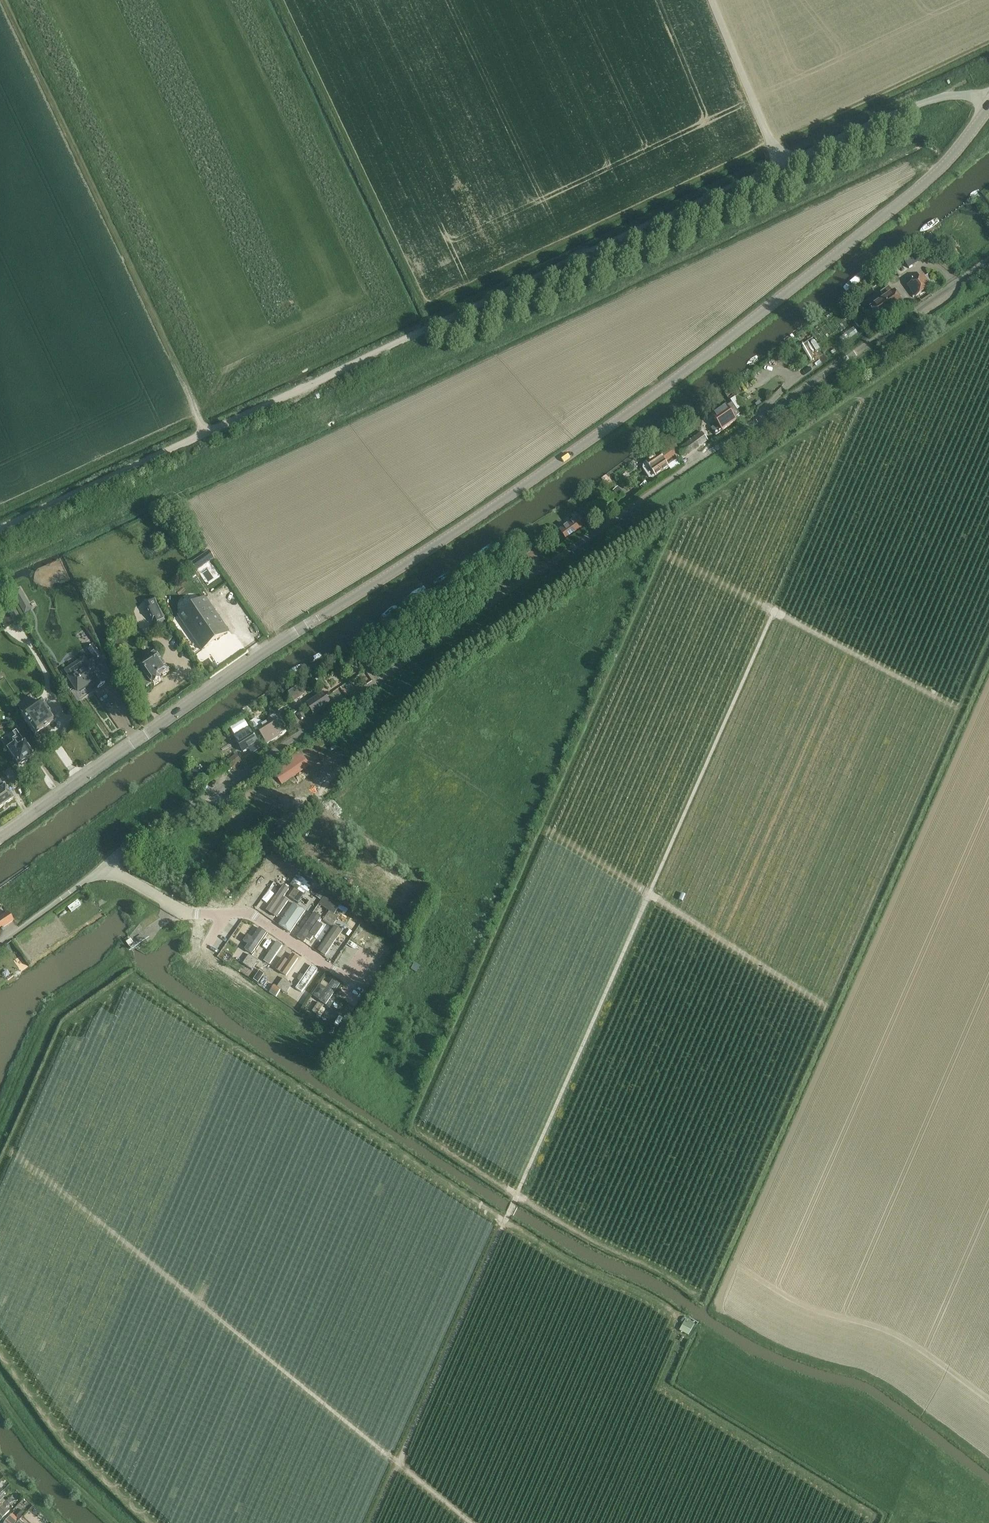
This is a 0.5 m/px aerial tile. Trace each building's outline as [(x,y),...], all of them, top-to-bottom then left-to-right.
[(956,246),(951,239),(944,244),(949,251),(956,246)] [(916,297),(931,287),(935,284),(929,274),(924,277),(923,276),(908,286),(916,297)] [(880,322),(897,310),(902,307),(892,293),(888,288),(880,293),(884,299),(871,307),(880,322)] [(853,314),(860,306),(855,301),(848,308),(853,314)] [(823,352),(828,350),(824,340),(819,343),(823,352)] [(732,404),(726,408),(712,417),(718,425),(712,429),(716,436),(736,422),(734,419),(739,415),(732,404)] [(646,463),(644,464),(643,469),(649,477),(654,478),(669,468),(665,462),(675,455),(671,449),(660,456),(659,454),(646,463)] [(567,540),(586,527),(579,518),(561,531),(567,540)] [(19,588),(12,592),(20,608),(28,603),(19,588)] [(155,598),(145,603),(148,608),(146,609),(152,623),(154,622),(156,627),(166,622),(155,598)] [(202,651),(209,646),(229,632),(223,624),(205,598),(178,616),(202,651)] [(12,603),(4,607),(14,624),(21,620),(12,603)] [(113,646),(114,645),(118,653),(125,649),(121,642),(119,638),(111,642),(113,646)] [(96,661),(102,657),(93,645),(88,649),(96,661)] [(84,646),(78,652),(83,657),(89,651),(84,646)] [(147,677),(141,681),(147,688),(152,685),(155,686),(161,682),(161,679),(170,673),(164,665),(155,651),(148,656),(152,660),(141,668),(147,677)] [(85,657),(66,670),(71,677),(69,679),(78,692),(80,690),(81,692),(90,686),(89,684),(93,681),(98,689),(105,684),(100,676),(103,675),(93,662),(90,664),(85,657)] [(323,693),(307,704),(314,715),(331,704),(323,693)] [(21,715),(29,727),(35,736),(36,736),(40,733),(42,736),(45,736),(52,731),(52,729),(50,726),(55,723),(49,713),(41,701),(21,715)] [(256,732),(259,730),(267,744),(281,735),(280,734),(285,731),(284,728),(285,727),(277,714),(269,719),(271,721),(263,726),(262,723),(255,720),(250,723),(256,732)] [(234,738),(236,741),(243,753),(249,749),(252,754),(261,748),(249,728),(234,738)] [(7,750),(12,757),(18,765),(33,755),(27,747),(16,731),(12,734),(15,738),(11,741),(14,745),(7,750)] [(306,749),(273,771),(282,785),(310,766),(307,762),(312,759),(306,749)] [(241,761),(237,755),(228,761),(233,767),(241,761)] [(13,800),(7,792),(4,787),(16,780),(9,769),(0,775),(0,809),(13,800)] [(297,878),(291,886),(296,889),(300,892),(304,895),(310,887),(297,878)] [(288,890),(283,886),(265,910),(276,918),(288,901),(283,898),(288,890)] [(289,898),(294,901),(300,892),(296,889),(289,898)] [(304,895),(300,892),(294,901),(298,904),(304,895)] [(320,892),(316,897),(321,901),(325,895),(320,892)] [(321,901),(319,905),(330,912),(334,915),(340,906),(325,895),(321,901)] [(71,912),(81,905),(77,900),(68,907),(71,912)] [(304,912),(293,904),(278,925),(289,933),(304,912)] [(328,924),(334,915),(330,912),(323,921),(328,924)] [(13,921),(7,913),(0,917),(0,930),(13,921)] [(320,918),(313,913),(296,938),(303,943),(309,934),(315,938),(323,926),(317,923),(320,918)] [(339,918),(334,915),(328,924),(332,927),(339,918)] [(244,950),(251,955),(266,933),(259,928),(252,938),(247,935),(242,942),(247,945),(244,950)] [(346,938),(333,929),(318,951),(332,959),(346,938)] [(361,941),(369,932),(366,929),(358,938),(361,941)] [(283,946),(276,942),(263,960),(269,965),(283,946)] [(283,958),(275,970),(287,978),(300,960),(292,954),(287,961),(283,958)] [(248,967),(254,958),(249,955),(243,964),(248,967)] [(259,961),(254,958),(248,967),(252,970),(259,961)] [(414,963),(411,969),(417,973),(420,966),(414,963)] [(317,970),(312,966),(296,989),(302,992),(317,970)] [(272,987),(276,982),(264,972),(260,977),(272,987)] [(283,979),(277,988),(281,990),(282,991),(288,982),(283,979)] [(339,984),(332,980),(326,989),(320,985),(312,996),(326,1005),(339,984)] [(288,982),(282,991),(286,994),(292,985),(288,982)] [(274,986),(269,993),(276,998),(281,990),(277,988),(274,986)] [(325,1007),(320,1004),(313,1013),(318,1016),(325,1007)] [(688,1332),(697,1337),(701,1332),(692,1326),(688,1332)] [(5,1517),(9,1511),(6,1509),(9,1504),(6,1502),(0,1508),(0,1522),(5,1517)] [(8,1519),(4,1522),(17,1522),(19,1521),(28,1511),(25,1508),(16,1519),(12,1515),(8,1519)]
